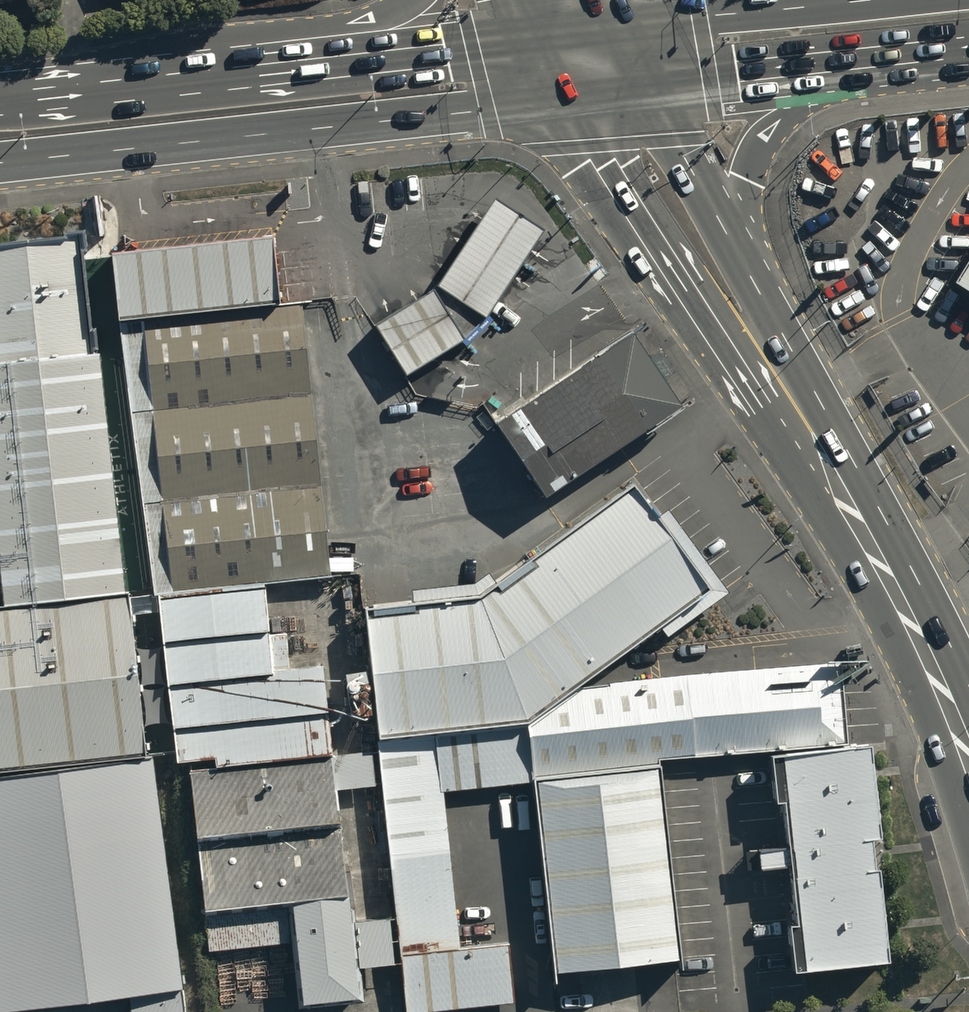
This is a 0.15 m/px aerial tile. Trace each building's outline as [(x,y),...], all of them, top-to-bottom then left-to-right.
[(447,269),(437,284),(432,288),(416,298),(393,313),(375,323),(406,374),(423,363),(446,349),(463,339),(486,316),(496,302),(512,277),(529,249),(543,228),(494,196),(479,218),(462,245),(447,269)] [(276,232),(114,249),(121,316),(283,299),(276,232)] [(0,246),(0,355),(77,349),(68,240),(0,246)] [(952,282),(968,292),(968,255),(952,282)] [(291,306),(117,328),(151,593),(324,571),(291,306)] [(668,410),(620,335),(494,415),(543,490),(668,410)] [(0,365),(0,598),(118,587),(96,356),(0,365)] [(630,476),(482,596),(363,603),(376,734),(526,717),(705,584),(630,476)] [(151,595),(167,764),(330,748),(322,665),(266,670),(258,585),(151,595)] [(142,751),(127,599),(0,611),(0,764),(142,751)] [(777,750),(843,743),(835,661),(581,686),(525,724),(531,774),(777,750)] [(519,730),(433,738),(437,788),(524,781),(519,730)] [(430,739),(376,745),(405,1009),(510,998),(504,940),(453,946),(430,739)] [(880,949),(860,742),(843,743),(777,750),(786,839),(755,842),(757,861),(788,858),(797,957),(880,949)] [(189,769),(194,840),(332,830),(328,759),(189,769)] [(669,952),(649,765),(531,778),(551,964),(669,952)] [(157,767),(0,787),(0,1011),(69,1011),(187,997),(157,767)] [(192,845),(198,906),(344,891),(337,831),(192,845)] [(351,896),(288,902),(298,1000),(360,994),(357,964),(392,960),(388,917),(353,921),(351,896)] [(198,917),(201,952),(282,945),(279,910),(198,917)]
